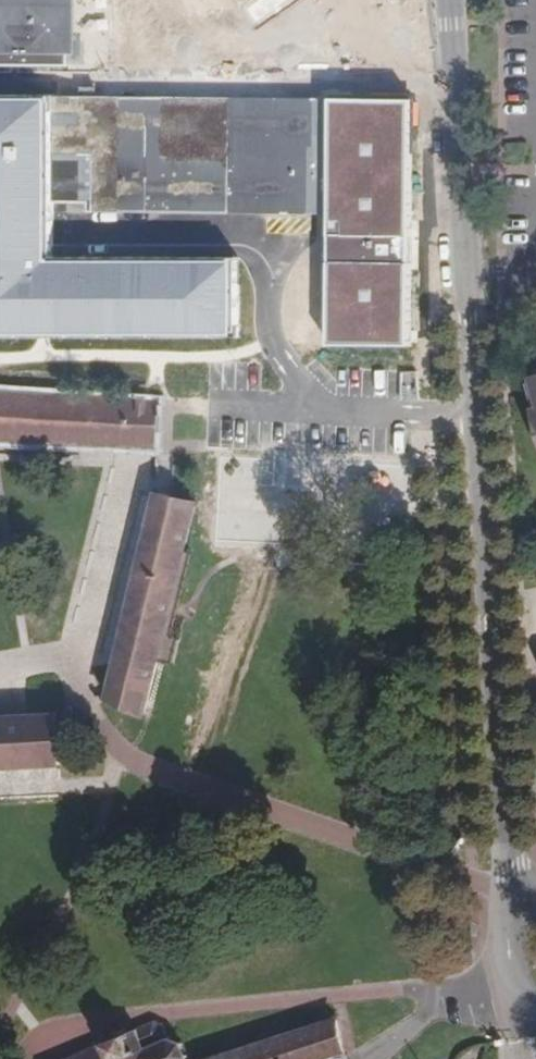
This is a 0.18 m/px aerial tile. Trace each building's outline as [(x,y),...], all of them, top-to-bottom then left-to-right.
[(68,53),(75,53),(75,0),(0,0),(0,53),(68,53)] [(68,65),(68,53),(0,53),(0,65),(29,65),(68,65)] [(237,259),(51,259),(51,97),(0,97),(0,336),(237,336),(237,259)] [(329,345),(416,345),(416,99),(329,99),(329,234),(329,345)] [(99,112),(99,101),(55,101),(55,202),(90,202),(90,211),(148,211),(229,211),(229,215),(287,214),(288,115),(263,114),(236,114),(156,113),(127,112),(99,112)] [(287,214),(319,214),(318,104),(99,101),(99,112),(127,112),(156,113),(236,114),(263,114),(288,115),(287,214)] [(0,393),(0,439),(156,449),(158,405),(0,393)] [(107,699),(145,716),(154,675),(185,552),(196,503),(156,491),(107,699)] [(185,552),(154,675),(161,678),(177,613),(181,598),(192,553),(185,552)] [(60,766),(58,719),(56,715),(0,717),(0,768),(60,766)] [(344,1052),(337,1018),(214,1058),(321,1058),(344,1052)] [(187,1056),(181,1040),(168,1037),(162,1026),(154,1021),(121,1035),(118,1029),(106,1035),(108,1041),(65,1058),(187,1058),(187,1056)]
